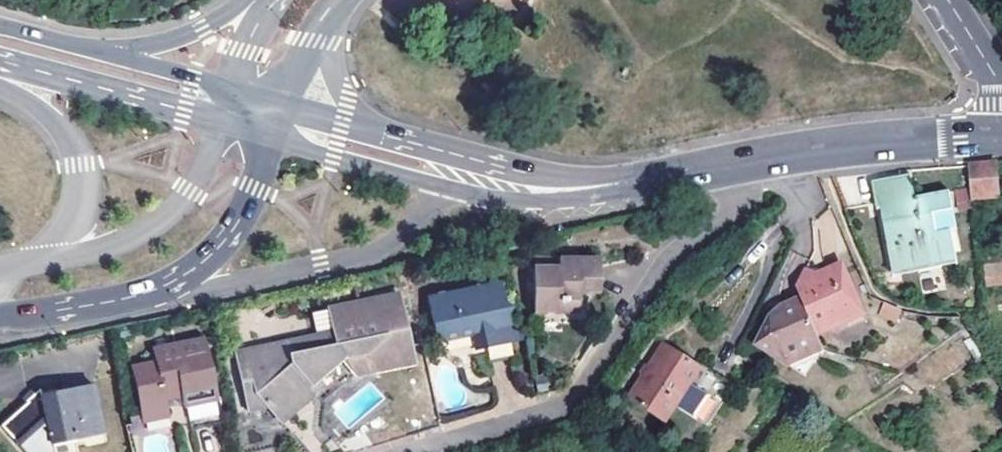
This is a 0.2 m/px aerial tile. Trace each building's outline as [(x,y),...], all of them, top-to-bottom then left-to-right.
[(969,167),(971,199),(998,198),(996,165),(969,167)] [(906,201),(919,200),(916,178),(903,180),(906,201)] [(949,196),(919,200),(906,201),(903,180),(878,183),(891,275),(955,264),(951,237),(934,239),(931,219),(952,215),(949,196)] [(812,251),(802,270),(809,273),(811,278),(827,272),(811,236),(812,251)] [(984,255),(985,286),(1001,286),(1001,258),(992,259),(992,255),(984,255)] [(532,262),(532,272),(555,273),(556,263),(532,262)] [(532,272),(530,316),(554,317),(555,307),(562,308),(563,304),(576,305),(577,297),(592,297),(593,264),(556,263),(555,273),(532,272)] [(800,298),(816,336),(860,318),(840,267),(827,272),(811,278),(809,273),(802,270),(795,285),(800,298)] [(438,343),(469,336),(482,334),(485,349),(510,343),(498,285),(429,300),(438,343)] [(339,366),(343,371),(381,364),(380,360),(403,355),(396,320),(401,319),(397,295),(328,308),(333,335),(339,366)] [(818,342),(816,336),(800,298),(781,305),(783,311),(770,316),(755,343),(787,363),(821,348),(818,342)] [(555,307),(554,317),(575,317),(576,305),(563,304),(562,308),(555,307)] [(899,321),(902,312),(893,308),(889,318),(899,321)] [(860,318),(816,336),(818,342),(862,324),(860,318)] [(381,364),(343,371),(341,377),(410,363),(401,319),(396,320),(403,355),(380,360),(381,364)] [(482,334),(469,336),(473,351),(485,349),(482,334)] [(339,366),(333,335),(235,354),(246,409),(258,408),(277,429),(313,401),(307,394),(339,366)] [(168,416),(167,410),(165,403),(180,400),(182,407),(214,401),(203,342),(154,351),(156,365),(134,369),(144,421),(168,416)] [(510,343),(485,349),(487,361),(512,355),(510,343)] [(673,345),(639,398),(676,421),(686,405),(707,417),(720,395),(700,383),(709,368),(673,345)] [(343,371),(339,366),(307,394),(313,401),(341,377),(343,371)] [(35,451),(57,451),(60,450),(59,443),(110,433),(100,383),(46,385),(43,398),(41,396),(10,422),(35,451)] [(167,410),(182,407),(180,400),(165,403),(167,410)]
